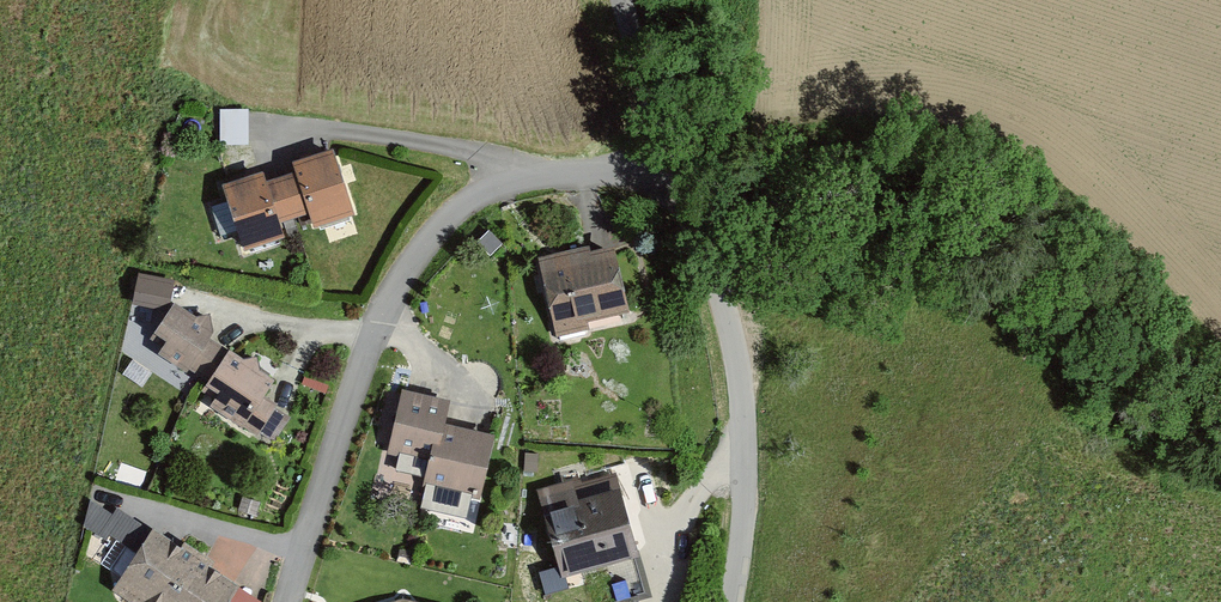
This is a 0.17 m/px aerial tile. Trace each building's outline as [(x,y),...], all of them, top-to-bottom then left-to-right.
[(305,227),(347,212),(324,147),(303,154),(284,161),(287,171),(257,181),(253,169),(235,176),(213,183),(237,251),(275,238),(269,220),(299,210),(305,227)] [(580,319),(619,309),(603,245),(584,250),(583,244),(532,257),(554,344),(585,336),(580,319)] [(195,377),(218,346),(199,335),(205,328),(201,312),(187,316),(164,301),(143,328),(149,332),(142,341),(195,377)] [(275,403),(257,391),(267,377),(256,369),(253,354),(238,359),(222,348),(200,378),(204,380),(195,393),(254,432),(275,403)] [(476,497),(488,434),(465,429),(439,424),(444,398),(420,394),(396,389),(384,452),(422,460),(417,486),(476,497)] [(626,551),(606,485),(571,496),(565,478),(534,487),(540,508),(533,510),(551,573),(626,551)] [(90,506),(86,531),(130,537),(133,512),(90,506)] [(143,523),(102,586),(126,601),(154,601),(187,551),(143,523)] [(187,551),(154,601),(215,601),(230,579),(187,551)]
